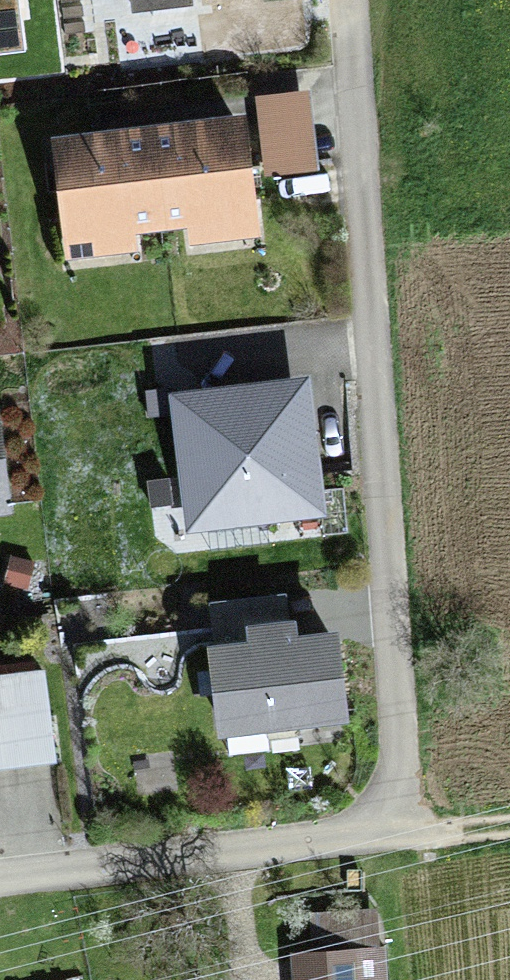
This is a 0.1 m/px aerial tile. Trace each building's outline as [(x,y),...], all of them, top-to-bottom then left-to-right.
[(13,0),(0,0),(0,17),(14,15),(13,0)] [(189,3),(189,0),(132,0),(133,10),(189,3)] [(278,100),(236,105),(239,127),(244,168),(286,162),(278,100)] [(239,127),(150,137),(160,220),(249,209),(244,168),(239,127)] [(70,230),(160,220),(150,137),(60,148),(70,230)] [(299,161),(267,165),(271,199),(303,195),(299,161)] [(295,393),(187,407),(200,516),(265,508),(267,522),(317,516),(312,468),(319,467),(315,432),(300,434),(295,393)] [(341,710),(333,641),(292,646),(289,625),(253,630),(255,650),(214,655),(222,725),(341,710)] [(357,953),(298,957),(299,979),(359,979),(357,953)]
